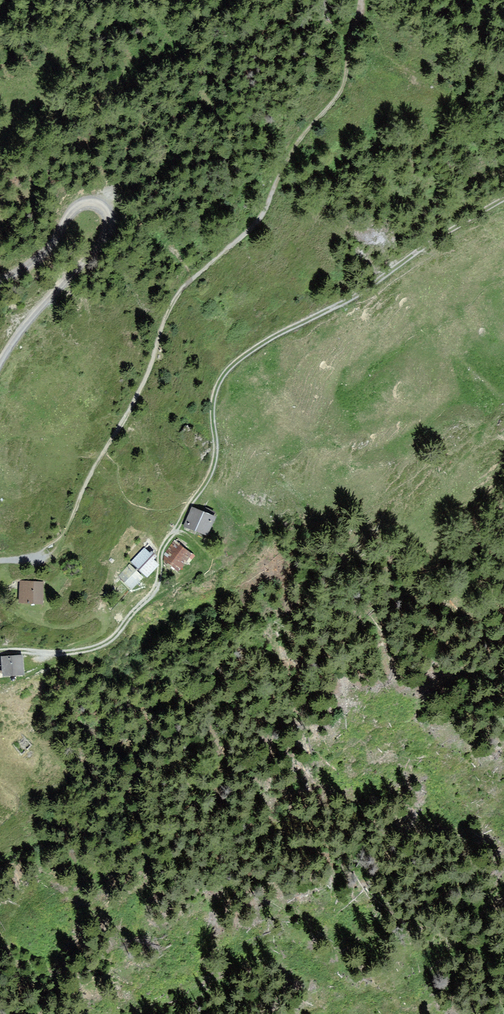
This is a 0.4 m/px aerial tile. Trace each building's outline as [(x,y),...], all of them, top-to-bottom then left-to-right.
[(193,506),(183,529),(198,536),(198,533),(206,537),(217,512),(207,507),(204,512),(193,506)] [(194,555),(176,542),(166,556),(165,561),(181,573),(194,555)] [(145,547),(130,561),(144,576),(159,563),(154,558),(155,553),(151,550),(149,551),(145,547)] [(132,564),(121,575),(124,582),(131,589),(144,576),(132,564)] [(42,581),(20,581),(20,603),(42,603),(42,581)] [(23,655),(2,656),(3,676),(24,675),(23,655)]
